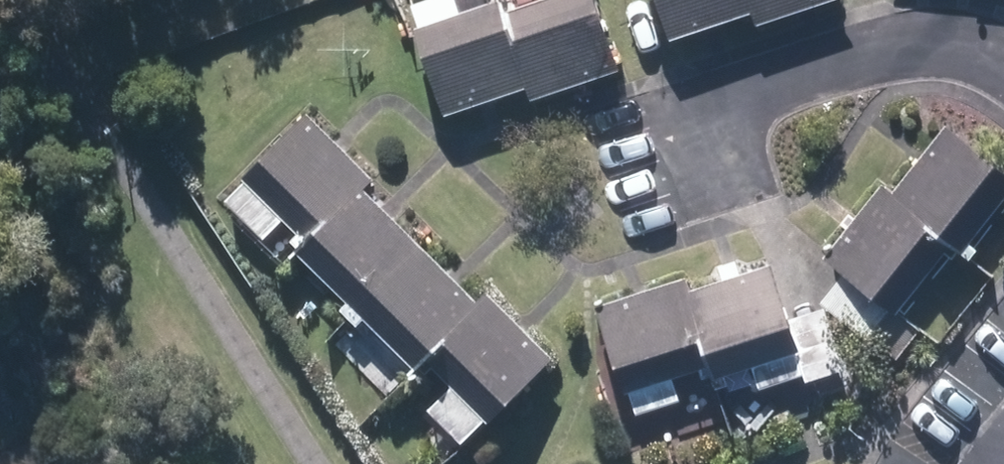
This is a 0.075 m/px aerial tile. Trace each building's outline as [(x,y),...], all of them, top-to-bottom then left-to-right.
[(484,0),(402,29),(431,110),(512,82),(484,0)] [(512,82),(518,99),(606,69),(583,0),(540,0),(498,14),(492,0),(485,0),(484,0),(512,82)] [(660,36),(737,8),(734,0),(648,0),(660,36)] [(737,8),(744,27),(820,0),(734,0),(737,8)] [(352,187),(361,176),(296,113),(231,179),(298,244),(352,187)] [(881,191),(941,239),(951,247),(1003,181),(934,125),(881,191)] [(871,183),(812,256),(884,312),(941,239),(881,191),(871,183)] [(298,244),(287,254),(347,310),(412,243),(352,187),(298,244)] [(412,243),(347,310),(402,364),(410,357),(467,298),(412,243)] [(669,279),(697,364),(702,379),(787,351),(758,264),(678,289),(673,278),(669,279)] [(669,279),(586,307),(623,420),(665,406),(655,378),(697,364),(669,279)] [(467,298),(410,357),(478,421),(541,354),(474,289),(467,298)]
